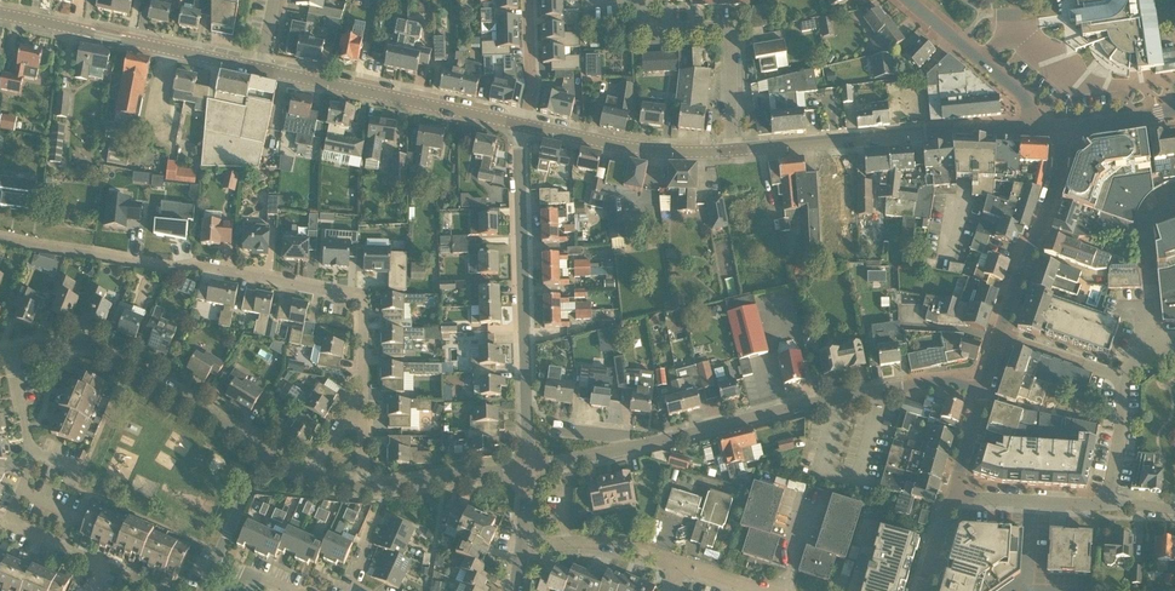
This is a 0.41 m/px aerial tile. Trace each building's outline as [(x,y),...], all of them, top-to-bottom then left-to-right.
[(97,9),(113,12),(116,0),(99,0),(97,9)] [(132,0),(116,0),(113,12),(129,16),(132,0)] [(171,8),(171,6),(161,4),(162,0),(143,0),(143,3),(152,5),(149,20),(168,24),(171,8)] [(211,4),(211,0),(195,0),(193,13),(183,11),(180,26),(198,30),(201,15),(211,17),(211,4)] [(235,27),(239,0),(212,0),(212,33),(233,37),(235,27)] [(324,0),(296,0),(295,4),(308,8),(307,15),(339,23),(342,14),(322,9),(324,0)] [(497,9),(510,8),(510,9),(518,9),(518,0),(496,0),(497,9)] [(1137,65),(1138,71),(1154,69),(1153,65),(1162,64),(1162,65),(1163,65),(1154,0),(1077,0),(1078,8),(1083,7),(1084,11),(1079,12),(1080,22),(1075,23),(1076,29),(1081,28),(1082,38),(1098,36),(1099,42),(1104,51),(1111,58),(1119,63),(1129,65),(1137,65)] [(550,17),(550,24),(550,25),(563,25),(579,24),(579,10),(563,11),(563,1),(541,2),(542,17),(550,17)] [(749,30),(751,30),(769,26),(765,6),(753,8),(749,30)] [(481,23),(497,23),(497,32),(519,32),(518,16),(510,16),(510,9),(510,8),(497,9),(481,9),(481,23)] [(885,17),(878,8),(864,19),(876,35),(878,34),(890,51),(905,40),(886,16),(885,17)] [(820,30),(832,28),(830,18),(818,20),(820,30)] [(408,37),(408,22),(398,20),(395,34),(400,35),(396,51),(389,49),(385,68),(387,68),(386,71),(393,73),(394,70),(401,71),(408,37)] [(815,20),(801,22),(802,31),(816,29),(815,20)] [(419,55),(413,54),(415,43),(420,40),(422,27),(419,24),(408,22),(408,37),(401,71),(417,75),(419,65),(429,67),(431,55),(432,51),(421,48),(419,55)] [(297,56),(297,58),(320,63),(324,44),(304,40),(307,25),(293,23),(287,54),(297,56)] [(358,62),(366,26),(356,24),(352,39),(342,37),(340,48),(344,49),(342,59),(344,60),(344,61),(347,63),(350,62),(350,61),(353,62),(353,61),(358,62)] [(580,48),(580,34),(564,34),(563,25),(550,25),(550,24),(542,25),(543,41),(551,40),(551,48),(551,49),(564,48),(580,48)] [(519,32),(497,32),(498,42),(482,42),(482,56),(511,55),(511,47),(519,47),(519,32)] [(782,32),(763,35),(765,46),(753,48),(755,57),(758,57),(761,74),(778,71),(776,58),(787,57),(784,42),(783,42),(782,32)] [(435,62),(446,61),(445,37),(434,37),(435,54),(435,62)] [(905,55),(919,68),(935,51),(921,38),(905,55)] [(107,70),(111,51),(81,45),(78,64),(79,64),(76,78),(88,80),(91,67),(107,70)] [(39,70),(43,51),(21,47),(18,65),(16,77),(3,74),(0,89),(20,93),(24,75),(25,75),(25,73),(28,71),(29,68),(39,70)] [(543,48),(543,64),(552,64),(552,72),(581,71),(580,57),(564,57),(564,48),(551,49),(551,48),(543,48)] [(704,133),(706,110),(711,70),(708,70),(707,51),(679,52),(679,72),(675,107),(681,108),(678,130),(704,133)] [(643,73),(679,72),(679,52),(642,54),(643,66),(643,73)] [(465,72),(466,61),(465,61),(467,53),(465,53),(459,53),(456,53),(455,60),(459,60),(456,70),(455,70),(453,70),(452,73),(444,71),(440,89),(440,90),(459,94),(464,72),(465,72)] [(136,127),(151,59),(128,55),(124,75),(115,123),(136,127)] [(600,55),(586,55),(586,77),(601,77),(600,55)] [(875,79),(895,76),(892,55),(871,58),(875,79)] [(989,87),(984,83),(966,69),(949,55),(926,76),(931,121),(942,120),(943,120),(1001,115),(999,97),(989,87)] [(511,56),(504,56),(504,65),(504,71),(512,71),(512,63),(512,62),(512,56),(511,56)] [(493,57),(484,57),(485,75),(493,75),(493,72),(493,65),(493,57)] [(476,98),(482,72),(479,71),(480,64),(466,61),(465,72),(464,72),(459,94),(476,98)] [(818,91),(814,70),(783,77),(789,133),(806,132),(804,111),(796,112),(795,109),(797,108),(796,93),(815,91),(818,91)] [(259,169),(267,131),(277,84),(261,81),(261,80),(251,78),(251,79),(221,72),(214,102),(208,101),(208,102),(207,113),(202,167),(259,169)] [(206,101),(209,88),(195,85),(197,77),(178,73),(174,91),(175,92),(173,100),(185,102),(186,98),(192,99),(192,98),(197,99),(195,111),(207,113),(208,102),(208,101),(206,101)] [(835,73),(826,74),(828,82),(836,81),(835,73)] [(503,84),(494,82),(490,102),(505,105),(511,79),(505,77),(504,81),(503,84)] [(773,135),(789,133),(783,77),(767,81),(770,108),(755,109),(759,133),(762,135),(772,134),(773,135)] [(520,109),(524,89),(515,87),(517,80),(511,79),(505,105),(520,109)] [(605,108),(600,127),(625,133),(629,114),(632,96),(632,86),(620,84),(618,100),(608,98),(605,108)] [(844,102),(852,101),(850,85),(842,86),(844,102)] [(546,94),(541,114),(556,117),(562,91),(556,89),(554,96),(546,94)] [(567,99),(568,92),(562,91),(556,117),(571,121),(575,101),(567,99)] [(67,117),(69,93),(57,92),(54,116),(67,117)] [(314,138),(317,121),(309,119),(313,100),(294,97),(289,116),(297,117),(293,134),(297,134),(295,144),(311,148),(312,138),(314,138)] [(664,109),(665,101),(644,98),(643,106),(641,125),(662,128),(665,109),(664,109)] [(339,106),(340,104),(334,103),(334,105),(331,105),(327,124),(330,125),(324,151),(347,156),(361,159),(364,144),(343,139),(344,133),(345,129),(348,130),(350,121),(353,121),(354,116),(356,109),(341,106),(339,106)] [(858,128),(890,125),(888,103),(872,105),(872,112),(857,113),(858,128)] [(17,118),(2,115),(0,122),(0,129),(14,132),(17,118)] [(394,143),(397,123),(372,119),(369,139),(370,139),(367,160),(365,168),(378,171),(380,162),(379,162),(382,141),(394,143)] [(442,150),(445,130),(421,127),(416,155),(407,153),(407,165),(411,165),(409,177),(424,179),(426,168),(429,148),(442,150)] [(1154,190),(1146,136),(1145,133),(1144,133),(1144,135),(1128,137),(1128,135),(1127,136),(1127,137),(1111,140),(1111,138),(1092,141),(1085,147),(1090,152),(1082,159),(1081,158),(1080,159),(1081,159),(1075,163),(1073,168),(1075,169),(1070,184),(1068,183),(1067,185),(1069,185),(1064,200),(1062,200),(1062,201),(1064,202),(1092,211),(1129,206),(1131,225),(1133,225),(1133,224),(1132,223),(1134,214),(1139,205),(1145,196),(1152,189),(1152,191),(1154,190)] [(1162,135),(1162,134),(1151,135),(1156,174),(1163,173),(1164,179),(1174,177),(1173,166),(1174,166),(1174,134),(1162,135)] [(489,172),(496,141),(477,137),(474,155),(484,157),(481,171),(479,179),(493,182),(495,173),(489,172)] [(994,193),(995,182),(995,141),(985,140),(985,139),(972,138),(972,140),(952,139),(953,144),(954,166),(956,179),(973,180),(972,196),(988,197),(987,198),(994,200),(994,193)] [(1041,190),(1041,186),(1024,183),(1024,182),(1019,182),(1020,140),(996,139),(996,141),(995,141),(995,182),(1041,190)] [(1041,186),(1047,164),(1048,142),(1020,140),(1019,182),(1024,182),(1024,183),(1041,186)] [(568,166),(570,155),(560,153),(561,146),(544,142),(538,171),(548,173),(550,162),(568,166)] [(951,144),(951,142),(944,143),(944,144),(937,145),(941,186),(948,186),(947,166),(954,166),(953,144),(951,144)] [(127,166),(130,149),(126,148),(127,146),(111,144),(106,168),(121,171),(122,165),(127,166)] [(918,191),(914,219),(924,220),(922,228),(927,229),(928,220),(929,221),(933,195),(933,187),(941,186),(937,145),(923,146),(924,166),(919,167),(918,191)] [(61,163),(63,148),(49,147),(48,161),(61,163)] [(894,149),(891,151),(888,151),(890,173),(885,216),(903,218),(899,252),(909,253),(909,251),(911,242),(914,219),(918,191),(919,167),(914,167),(913,149),(910,149),(906,148),(902,148),(898,148),(894,149)] [(597,172),(601,155),(582,150),(578,168),(589,171),(597,172)] [(856,151),(800,157),(803,186),(804,186),(805,199),(805,210),(806,264),(859,263),(857,181),(857,173),(856,151)] [(885,216),(890,173),(888,151),(864,153),(866,175),(882,174),(879,198),(877,216),(879,216),(885,216)] [(393,159),(394,179),(407,179),(407,156),(393,156),(393,159)] [(648,165),(636,162),(630,161),(628,166),(610,162),(606,181),(616,183),(616,187),(642,192),(648,165)] [(695,213),(696,204),(697,167),(683,166),(669,166),(669,191),(679,191),(679,213),(682,213),(695,213)] [(195,184),(197,169),(177,168),(176,182),(195,184)] [(235,192),(239,174),(227,171),(222,189),(235,192)] [(38,184),(2,179),(0,191),(0,192),(3,192),(1,207),(31,211),(33,196),(36,197),(38,184)] [(603,209),(606,194),(600,193),(602,182),(594,179),(591,192),(592,192),(589,207),(603,209)] [(859,216),(873,216),(872,182),(858,182),(859,216)] [(1002,221),(1001,221),(1024,229),(1034,201),(1036,201),(1036,202),(1037,202),(1041,190),(995,182),(994,193),(1012,196),(1008,205),(994,200),(987,198),(983,214),(1002,221)] [(552,205),(558,204),(567,204),(570,204),(570,202),(570,193),(558,193),(558,190),(551,190),(549,190),(550,205),(552,205)] [(106,216),(126,218),(127,210),(132,211),(132,212),(140,213),(142,200),(128,198),(129,194),(109,192),(106,216)] [(277,215),(278,194),(269,194),(268,215),(277,215)] [(608,201),(611,239),(616,238),(625,238),(621,199),(608,201)] [(714,230),(727,228),(721,199),(708,201),(714,230)] [(1079,237),(1112,237),(1112,218),(1092,211),(1064,202),(1057,220),(1056,219),(1052,228),(1079,237)] [(575,215),(584,214),(584,203),(574,203),(575,215)] [(567,204),(558,204),(558,212),(566,212),(574,211),(574,204),(570,204),(567,204)] [(154,236),(187,242),(189,222),(194,222),(195,208),(162,205),(160,223),(156,223),(154,236)] [(1131,225),(1129,206),(1092,211),(1112,218),(1131,225)] [(542,228),(558,227),(557,219),(567,219),(566,212),(558,212),(541,212),(542,228)] [(497,235),(497,216),(480,217),(471,217),(471,226),(481,226),(481,236),(497,235)] [(1112,237),(1133,236),(1133,225),(1131,225),(1112,218),(1112,237)] [(202,244),(218,246),(220,246),(220,243),(231,243),(233,223),(222,222),(222,223),(203,221),(202,244)] [(1024,229),(1001,221),(999,228),(980,221),(970,250),(981,254),(983,255),(989,237),(995,239),(1014,246),(1015,244),(1016,245),(1019,236),(1022,237),(1024,229)] [(268,255),(270,226),(257,225),(254,228),(254,230),(244,230),(243,250),(253,251),(253,254),(268,255)] [(1174,323),(1174,226),(1173,227),(1172,225),(1171,226),(1172,227),(1157,233),(1156,231),(1153,231),(1163,323),(1174,323)] [(558,236),(558,227),(542,228),(542,243),(567,242),(567,236),(558,236)] [(1079,237),(1052,228),(1044,253),(1062,259),(1091,269),(1096,270),(1106,270),(1111,256),(1077,244),(1079,237)] [(323,256),(323,263),(332,264),(332,265),(339,265),(339,264),(349,264),(350,240),(357,241),(357,230),(336,229),(336,239),(324,239),(324,246),(322,246),(322,256),(323,256)] [(316,252),(317,240),(317,232),(309,232),(308,237),(297,237),(296,240),(285,239),(284,250),(282,250),(282,256),(284,256),(284,259),(307,261),(308,251),(316,252)] [(453,246),(468,246),(468,236),(453,237),(453,246)] [(911,242),(909,251),(917,252),(918,243),(911,242)] [(389,290),(407,290),(407,255),(390,255),(390,251),(365,251),(365,274),(389,274),(389,290)] [(543,270),(567,269),(567,261),(568,261),(567,254),(543,255),(543,270)] [(983,255),(981,254),(974,275),(963,271),(961,276),(969,278),(978,281),(987,284),(989,277),(1002,281),(1008,263),(990,257),(983,255)] [(46,259),(35,255),(31,266),(43,270),(46,259)] [(481,274),(498,274),(498,255),(480,256),(469,257),(469,265),(481,264),(481,274)] [(922,268),(936,270),(937,261),(924,259),(922,268)] [(575,260),(575,262),(575,269),(590,269),(590,260),(575,260)] [(1077,297),(1081,286),(1077,285),(1081,274),(1041,260),(1032,287),(1050,294),(1052,288),(1077,297)] [(88,269),(95,272),(98,266),(90,263),(88,269)] [(412,279),(426,279),(426,263),(412,263),(412,279)] [(950,263),(948,272),(961,275),(964,266),(950,263)] [(1109,271),(1109,275),(1139,272),(1138,265),(1126,266),(1110,268),(1109,271)] [(567,270),(567,269),(543,270),(544,285),(568,284),(568,278),(568,270),(567,270)] [(590,276),(590,275),(590,269),(575,269),(575,276),(575,277),(590,276)] [(1108,276),(1108,289),(1141,288),(1139,272),(1109,275),(1108,275),(1108,276)] [(73,314),(78,300),(69,296),(74,283),(59,277),(52,293),(60,296),(53,312),(70,319),(72,314),(73,314)] [(991,312),(994,303),(998,293),(976,286),(978,281),(969,278),(960,302),(991,312)] [(222,286),(219,285),(220,283),(212,282),(212,280),(211,280),(207,302),(225,306),(224,312),(222,312),(219,325),(230,328),(239,285),(223,282),(222,286)] [(614,280),(607,281),(605,281),(605,289),(615,288),(614,280)] [(195,283),(189,281),(184,293),(190,296),(195,283)] [(440,291),(456,291),(456,282),(440,283),(440,291)] [(106,292),(92,286),(84,304),(91,307),(86,319),(104,327),(112,307),(102,303),(106,292)] [(481,307),(500,306),(499,289),(481,289),(480,286),(471,287),(471,297),(471,307),(481,307)] [(31,326),(39,307),(32,305),(36,294),(20,288),(15,303),(22,306),(17,320),(31,326)] [(258,295),(255,294),(255,292),(247,290),(248,289),(247,288),(242,311),(260,315),(259,321),(257,321),(254,334),(265,337),(267,331),(274,294),(258,291),(258,295)] [(1108,357),(1119,326),(1118,326),(1120,321),(1031,290),(1018,328),(1039,336),(1042,329),(1047,330),(1045,335),(1108,357)] [(425,307),(425,296),(382,295),(382,311),(385,311),(385,314),(383,314),(383,322),(382,322),(382,323),(387,323),(387,329),(412,329),(412,321),(404,321),(405,305),(411,305),(411,307),(425,307)] [(293,303),(290,303),(290,301),(282,299),(283,297),(282,297),(277,320),(296,323),(294,330),(292,330),(290,343),(301,345),(303,335),(309,303),(294,300),(293,303)] [(544,312),(560,312),(560,304),(569,303),(569,297),(544,297),(544,312)] [(945,302),(930,298),(926,297),(923,306),(930,307),(926,321),(938,324),(951,325),(960,302),(946,298),(945,302)] [(576,311),(591,311),(591,302),(576,303),(576,311)] [(985,332),(991,312),(960,302),(951,325),(964,326),(964,325),(985,332)] [(136,339),(143,320),(130,315),(133,308),(121,304),(112,326),(119,329),(118,332),(136,339)] [(500,323),(500,306),(481,307),(481,316),(472,316),(472,324),(481,324),(500,324),(500,323)] [(758,306),(757,306),(730,313),(729,313),(740,360),(739,360),(743,377),(753,374),(748,358),(768,353),(758,306)] [(202,312),(193,309),(190,318),(199,321),(202,312)] [(592,319),(591,311),(576,311),(576,320),(592,319)] [(561,321),(560,312),(544,312),(545,328),(570,327),(570,321),(561,321)] [(167,355),(174,335),(164,332),(167,326),(151,320),(143,339),(151,342),(148,350),(156,353),(157,351),(167,355)] [(442,334),(458,333),(457,324),(442,325),(442,334)] [(404,357),(404,350),(413,350),(413,341),(423,341),(424,329),(412,329),(387,329),(381,329),(381,345),(385,345),(385,348),(383,348),(383,356),(381,356),(381,357),(404,357)] [(887,332),(887,334),(873,337),(875,350),(877,350),(877,348),(878,348),(881,366),(900,363),(898,346),(905,345),(903,330),(887,332)] [(981,345),(963,341),(964,334),(941,333),(944,349),(927,351),(927,352),(908,355),(911,371),(931,367),(947,364),(966,360),(967,359),(968,358),(977,360),(981,345)] [(342,359),(345,343),(303,335),(301,345),(301,346),(314,349),(312,361),(313,363),(318,364),(317,366),(340,371),(340,370),(338,369),(340,362),(338,361),(338,359),(342,359)] [(803,337),(806,346),(815,344),(812,335),(803,337)] [(568,339),(560,339),(561,349),(569,349),(568,339)] [(273,341),(270,348),(282,356),(285,344),(273,341)] [(850,367),(865,364),(860,342),(845,345),(845,347),(837,348),(837,351),(820,354),(822,364),(824,376),(842,372),(841,366),(849,365),(850,367)] [(1085,397),(1092,375),(1092,374),(1014,348),(997,397),(998,397),(1016,403),(1018,397),(1041,405),(1043,400),(1048,385),(1073,393),(1085,397)] [(500,358),(500,349),(480,350),(480,359),(472,359),(472,373),(496,372),(496,365),(505,365),(505,357),(500,358)] [(225,364),(207,353),(204,358),(198,354),(188,369),(195,373),(193,376),(204,383),(210,373),(217,377),(225,364)] [(798,384),(800,381),(805,380),(804,375),(806,372),(803,370),(800,353),(793,354),(791,353),(786,353),(785,356),(779,357),(784,384),(795,382),(798,384)] [(614,357),(619,386),(627,388),(626,371),(624,356),(614,357)] [(296,371),(298,362),(289,360),(287,370),(296,371)] [(708,362),(697,365),(703,390),(714,387),(708,362)] [(609,408),(612,385),(613,379),(604,377),(604,374),(590,372),(590,365),(576,363),(576,371),(581,371),(579,388),(593,390),(591,406),(609,408)] [(425,365),(381,364),(381,380),(385,380),(385,383),(383,383),(383,391),(381,391),(381,392),(404,392),(404,374),(411,374),(411,376),(425,376),(442,375),(442,364),(425,365)] [(263,391),(245,380),(248,376),(235,369),(228,379),(234,383),(226,396),(233,400),(231,403),(243,410),(249,400),(255,404),(263,391)] [(735,381),(732,369),(724,371),(726,378),(717,380),(718,386),(717,386),(722,402),(740,398),(735,381)] [(572,404),(574,385),(556,382),(557,371),(549,370),(549,372),(545,399),(562,401),(562,402),(572,404)] [(658,386),(666,385),(664,370),(656,371),(658,386)] [(108,385),(75,371),(74,374),(76,375),(73,384),(70,383),(66,392),(64,391),(61,398),(63,399),(59,408),(62,409),(58,417),(56,416),(55,417),(53,423),(55,424),(51,433),(81,446),(92,421),(89,420),(100,396),(102,397),(108,385)] [(496,379),(496,372),(472,373),(472,374),(474,374),(474,387),(481,387),(481,396),(501,395),(501,387),(506,386),(505,379),(496,379)] [(701,408),(697,391),(694,392),(691,378),(678,381),(685,412),(701,408)] [(654,382),(640,380),(639,380),(638,388),(635,388),(634,397),(633,397),(631,411),(650,414),(652,399),(654,382)] [(669,416),(685,412),(678,381),(672,383),(675,397),(665,400),(669,416)] [(339,395),(319,383),(310,399),(304,395),(305,393),(293,386),(292,388),(287,396),(324,419),(333,406),(329,404),(331,401),(333,402),(337,395),(338,396),(339,395)] [(945,403),(927,397),(924,407),(905,401),(901,411),(957,428),(958,423),(963,406),(962,405),(959,401),(956,403),(955,404),(946,401),(945,403)] [(432,412),(432,401),(388,400),(388,416),(392,416),(392,419),(390,419),(390,427),(388,427),(388,428),(411,429),(411,410),(418,410),(418,412),(432,412)] [(433,410),(441,414),(443,407),(436,404),(433,410)] [(1040,415),(1040,414),(1039,414),(1023,411),(1022,413),(995,405),(996,404),(994,404),(994,406),(995,406),(992,414),(992,415),(989,423),(989,424),(989,426),(1014,433),(1016,426),(1039,433),(1040,415)] [(498,416),(498,409),(475,409),(475,417),(470,417),(471,431),(504,430),(504,415),(498,416)] [(321,425),(301,413),(291,429),(286,425),(287,424),(275,416),(269,426),(306,449),(314,436),(311,434),(313,431),(314,432),(319,425),(320,426),(321,425)] [(914,429),(917,418),(901,413),(896,430),(908,433),(909,427),(914,429)] [(1014,433),(989,426),(987,432),(986,433),(987,433),(982,448),(981,448),(973,474),(1002,483),(1006,483),(1020,484),(1038,485),(1052,486),(1068,487),(1067,487),(1086,488),(1098,426),(1040,415),(1039,433),(1016,426),(1014,433)] [(933,429),(924,426),(919,445),(908,442),(906,450),(916,453),(916,454),(926,456),(927,451),(948,457),(954,435),(933,428),(933,429)] [(757,446),(753,429),(752,428),(732,433),(734,444),(739,443),(744,462),(744,464),(747,463),(755,461),(752,452),(751,447),(757,446)] [(462,454),(479,453),(495,453),(494,446),(500,446),(500,431),(504,431),(504,430),(471,431),(466,431),(466,446),(462,446),(462,454)] [(734,444),(732,433),(719,436),(723,454),(729,477),(752,472),(754,468),(748,470),(747,463),(744,464),(744,462),(739,443),(734,444)] [(2,435),(0,435),(0,448),(9,446),(8,440),(3,441),(2,435)] [(411,453),(411,437),(388,437),(388,438),(390,438),(390,446),(392,446),(392,448),(388,448),(388,464),(431,464),(431,453),(418,453),(411,453)] [(792,439),(778,443),(780,452),(794,448),(792,439)] [(6,470),(4,460),(7,460),(6,454),(11,453),(9,446),(0,448),(0,470),(6,471),(6,470)] [(916,454),(891,447),(886,467),(942,484),(942,483),(940,483),(948,457),(927,451),(926,456),(916,454)] [(83,462),(87,454),(81,451),(78,459),(83,462)] [(687,470),(688,466),(690,459),(672,454),(669,464),(687,470)] [(1161,493),(1162,471),(1153,470),(1154,455),(1138,454),(1131,490),(1150,491),(1150,492),(1161,493)] [(941,486),(942,484),(886,467),(880,488),(903,495),(899,510),(910,514),(914,498),(934,504),(937,494),(939,494),(939,492),(937,491),(939,485),(941,486)] [(594,511),(634,503),(629,473),(616,476),(616,478),(598,482),(598,484),(589,486),(594,511)] [(772,563),(780,538),(770,535),(784,493),(755,484),(741,527),(750,530),(743,554),(772,563)] [(724,524),(733,497),(711,490),(704,512),(698,510),(701,499),(693,496),(672,490),(666,510),(687,517),(695,520),(695,519),(698,520),(691,541),(713,548),(719,527),(723,529),(724,524)] [(845,560),(862,507),(833,497),(817,550),(807,547),(799,571),(828,581),(836,557),(845,560)] [(458,532),(466,514),(461,512),(463,507),(450,501),(443,515),(450,518),(446,527),(458,532)] [(308,516),(313,506),(307,503),(303,513),(308,516)] [(129,522),(105,512),(106,509),(93,504),(79,536),(83,537),(84,535),(93,539),(92,541),(101,545),(100,547),(106,550),(107,548),(116,552),(117,549),(126,553),(125,556),(131,558),(132,556),(141,560),(140,562),(149,566),(148,569),(155,571),(156,569),(165,573),(166,570),(174,574),(173,577),(177,578),(191,546),(178,541),(177,543),(154,533),(155,530),(130,520),(129,522)] [(265,517),(269,507),(264,504),(259,514),(265,517)] [(321,521),(325,511),(319,508),(315,518),(321,521)] [(277,521),(282,511),(276,509),(272,519),(277,521)] [(349,521),(353,511),(348,509),(343,519),(349,521)] [(490,547),(496,533),(491,531),(495,521),(468,509),(466,514),(458,532),(457,534),(463,537),(456,555),(461,557),(482,565),(488,552),(486,551),(488,546),(490,547)] [(283,524),(287,514),(282,511),(277,521),(283,524)] [(325,511),(321,521),(326,523),(330,513),(325,511)] [(353,523),(358,513),(353,511),(349,521),(353,523)] [(926,526),(928,519),(920,517),(919,524),(926,526)] [(415,529),(391,518),(387,527),(383,525),(381,531),(409,544),(415,529)] [(582,518),(576,522),(581,529),(587,526),(582,518)] [(251,547),(260,527),(248,522),(237,546),(244,549),(246,545),(251,547)] [(1020,572),(1023,529),(997,527),(996,527),(988,527),(987,527),(966,525),(966,529),(963,528),(960,530),(959,533),(956,532),(950,553),(950,554),(948,561),(947,561),(947,562),(947,565),(948,566),(946,571),(945,571),(944,573),(944,574),(942,582),(942,581),(941,582),(942,583),(940,589),(943,590),(993,590),(1020,572)] [(261,557),(272,533),(260,527),(251,547),(257,550),(255,554),(261,557)] [(292,553),(300,534),(288,528),(283,538),(284,538),(278,552),(284,555),(286,551),(292,553)] [(916,540),(884,530),(877,552),(863,547),(858,563),(868,566),(857,590),(900,590),(901,587),(905,588),(909,577),(905,576),(908,564),(913,565),(916,554),(912,553),(916,540)] [(403,557),(409,544),(381,531),(378,536),(382,538),(379,547),(387,551),(388,551),(403,557)] [(1091,534),(1065,532),(1051,531),(1048,572),(1089,574),(1091,534)] [(275,558),(278,552),(284,538),(283,538),(272,533),(261,557),(268,559),(269,555),(275,558)] [(302,563),(312,539),(300,534),(292,553),(297,556),(295,560),(302,563)] [(330,563),(341,539),(329,534),(324,544),(320,554),(326,556),(324,560),(330,563)] [(1132,558),(1133,536),(1114,535),(1114,544),(1105,543),(1104,557),(1104,560),(1105,563),(1108,565),(1111,566),(1114,564),(1115,561),(1116,557),(1132,558)] [(449,538),(446,544),(452,547),(455,541),(449,538)] [(1174,557),(1174,539),(1157,538),(1156,560),(1174,561),(1174,557)] [(316,564),(320,554),(324,544),(312,539),(302,563),(308,565),(310,561),(316,564)] [(344,565),(353,545),(341,539),(330,563),(336,566),(338,562),(344,565)] [(45,571),(33,566),(32,568),(8,558),(9,555),(0,551),(0,590),(3,590),(65,590),(71,579),(72,575),(67,572),(65,577),(58,574),(57,576),(45,571)] [(412,561),(403,557),(388,551),(387,551),(384,559),(379,557),(377,563),(405,575),(412,561)] [(482,565),(461,557),(456,568),(468,573),(485,580),(487,574),(483,572),(485,566),(482,565)] [(850,579),(855,563),(845,560),(840,576),(850,579)] [(399,590),(399,589),(405,575),(377,563),(374,568),(379,570),(375,579),(399,590)] [(572,572),(572,571),(556,565),(550,579),(543,576),(537,590),(539,590),(546,590),(548,587),(558,590),(564,590),(565,589),(564,589),(572,572)] [(589,573),(573,567),(572,571),(572,572),(564,589),(565,589),(564,590),(582,590),(589,573)] [(421,575),(428,576),(429,569),(422,568),(421,575)] [(624,577),(623,577),(608,571),(604,580),(605,580),(600,590),(618,590),(624,577)] [(468,573),(463,584),(468,586),(479,590),(488,590),(489,589),(485,587),(487,581),(485,580),(468,573)] [(605,580),(604,580),(589,573),(582,590),(600,590),(605,580)] [(640,580),(625,573),(623,577),(624,577),(618,590),(636,590),(640,580)] [(1167,574),(1164,583),(1173,586),(1174,580),(1174,577),(1168,574),(1167,574)] [(656,586),(640,580),(636,590),(654,590),(656,586)]
